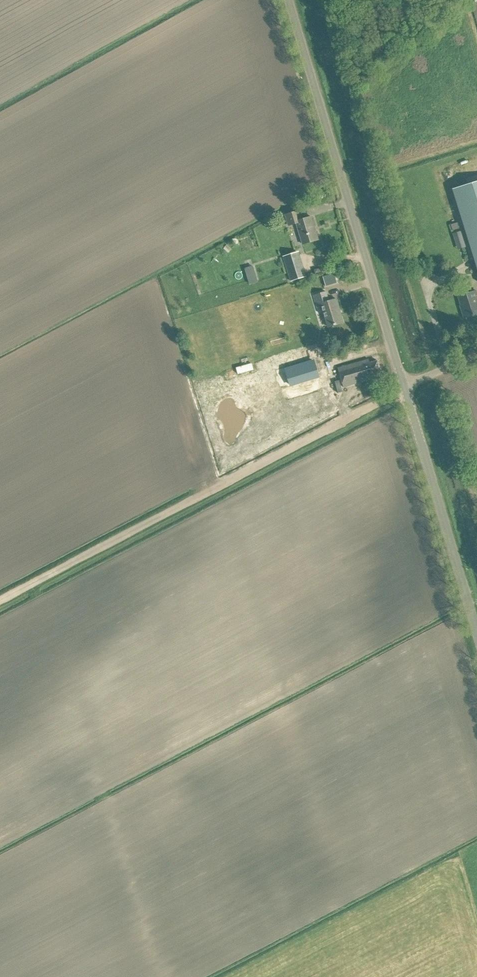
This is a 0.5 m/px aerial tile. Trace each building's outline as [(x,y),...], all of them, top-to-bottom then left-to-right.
[(453,189),(476,268),(476,181),(453,189)] [(296,224),(303,244),(318,240),(311,217),(300,220),(298,211),(285,215),(289,226),(296,224)] [(451,224),(452,230),(459,228),(457,222),(451,224)] [(228,253),(232,249),(227,245),(224,249),(228,253)] [(283,256),(287,269),(290,281),(304,277),(297,252),(283,256)] [(258,282),(253,266),(245,269),(250,284),(258,282)] [(461,309),(464,318),(476,314),(476,299),(476,297),(476,296),(476,294),(476,290),(458,296),(462,309),(461,309)] [(313,295),(317,305),(317,308),(322,306),(328,327),(344,322),(337,299),(329,301),(326,291),(313,295)] [(338,368),(344,387),(374,378),(373,374),(381,372),(377,360),(370,363),(369,359),(338,368)] [(289,385),(309,379),(304,365),(285,370),(289,385)] [(362,385),(365,397),(372,395),(369,383),(362,385)]
